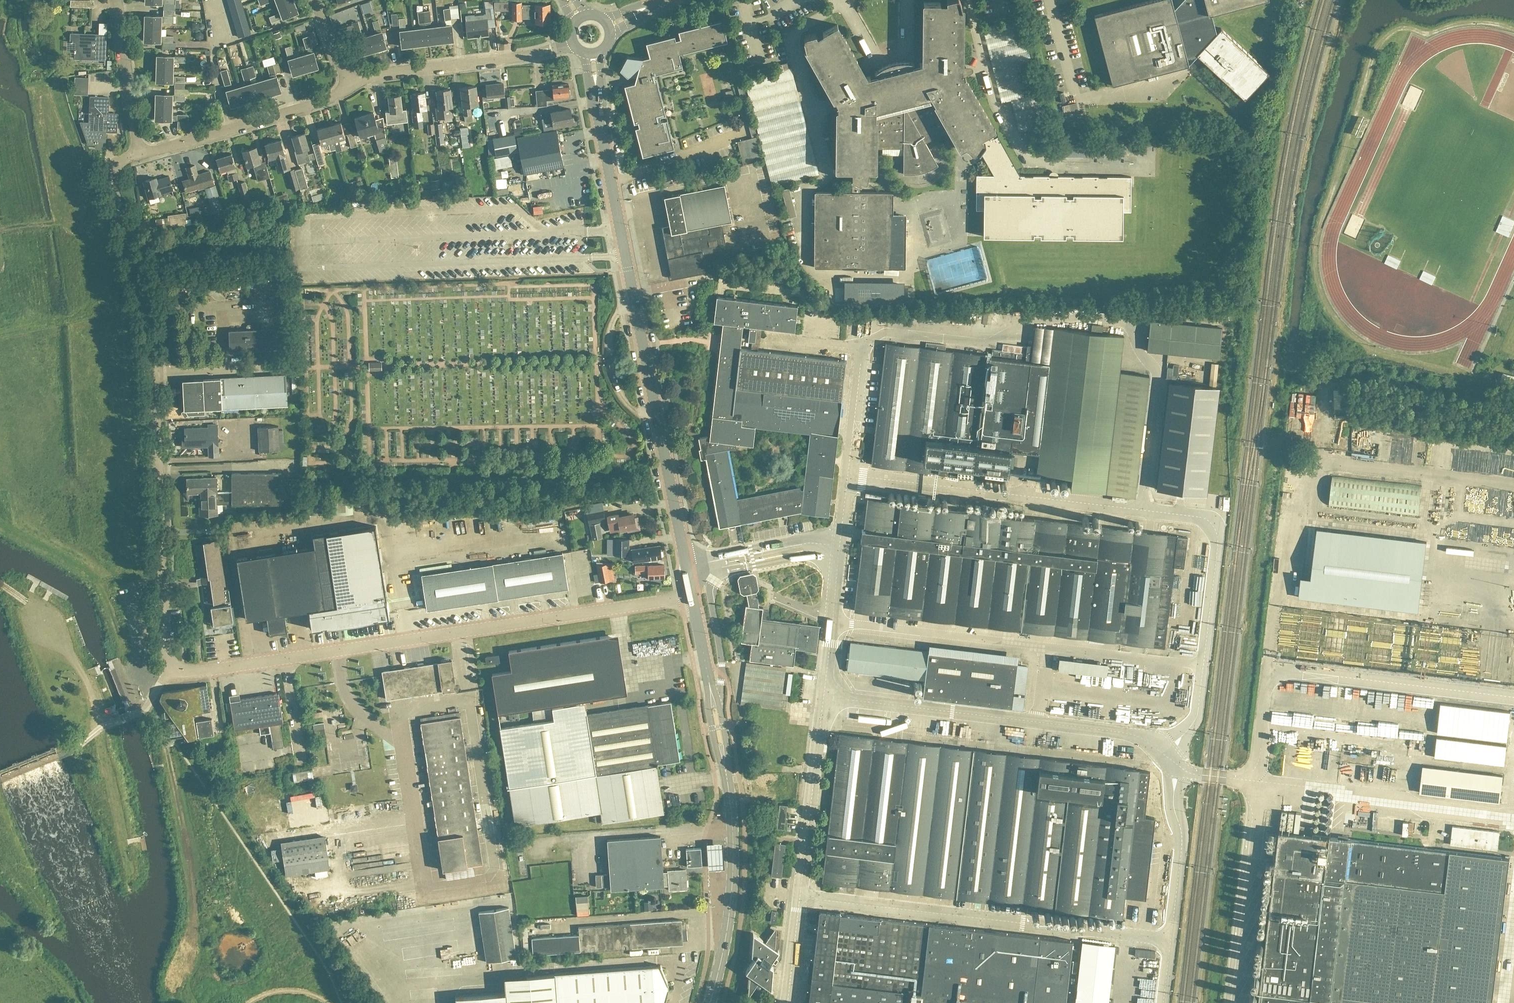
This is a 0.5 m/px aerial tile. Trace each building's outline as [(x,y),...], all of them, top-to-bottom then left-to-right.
[(146,4),(161,4),(163,4),(163,11),(174,11),(174,0),(146,0),(146,4)] [(864,181),(866,181),(867,179),(869,171),(875,172),(875,149),(903,149),(903,175),(907,175),(911,175),(915,175),(919,174),(923,173),(927,172),(931,170),(934,168),(938,166),(925,144),(949,130),(961,149),(966,147),(971,152),(973,153),(975,153),(978,149),(993,176),(976,176),(976,211),(984,211),(983,237),(1033,238),(1033,235),(1040,235),(1040,238),(1065,238),(1065,235),(1072,235),(1072,238),(1122,239),(1123,212),(1130,212),(1131,177),(1020,176),(997,136),(994,138),(991,132),(995,130),(965,77),(963,68),(963,7),(962,7),(960,0),(947,0),(946,0),(946,3),(924,3),(923,63),(913,66),(914,63),(905,62),(897,62),(894,63),(889,64),(881,68),(874,73),(876,76),(866,78),(836,26),(817,37),(815,34),(805,36),(804,38),(803,40),(805,48),(804,48),(834,101),(836,110),(836,171),(852,171),(852,193),(816,193),(815,269),(905,269),(906,215),(892,215),(892,193),(860,193),(860,180),(864,181)] [(1269,74),(1220,29),(1216,33),(1211,14),(1264,0),(1182,0),(1173,9),(1171,0),(1156,0),(1093,16),(1112,86),(1189,66),(1188,65),(1197,56),(1244,100),(1269,74)] [(228,5),(230,10),(242,7),(240,1),(228,5)] [(293,1),(278,6),(280,13),(269,18),(271,23),(282,19),(297,13),(293,1)] [(536,24),(550,24),(550,5),(535,6),(521,6),(521,4),(512,4),(512,20),(521,20),(521,19),(536,19),(536,24)] [(449,7),(449,9),(451,20),(459,19),(457,6),(449,7)] [(231,16),(243,12),(242,7),(230,10),(231,16)] [(438,27),(440,43),(453,41),(451,26),(451,20),(449,9),(444,10),(446,26),(438,27)] [(486,15),(465,17),(466,22),(468,39),(488,36),(487,27),(487,20),(491,20),(490,9),(485,9),(486,15)] [(145,16),(145,29),(160,30),(161,23),(173,23),(174,11),(163,11),(163,17),(161,16),(145,16)] [(231,16),(233,21),(245,18),(243,12),(231,16)] [(251,28),(256,26),(253,16),(248,18),(251,28)] [(235,27),(247,23),(245,18),(233,21),(235,27)] [(414,46),(412,30),(405,31),(404,19),(398,19),(400,32),(401,47),(414,46)] [(1022,20),(982,30),(1001,105),(1010,103),(1018,136),(1049,128),(1022,20)] [(369,36),(373,51),(386,48),(381,33),(378,21),(372,22),(375,34),(369,36)] [(680,39),(675,40),(674,36),(646,44),(649,58),(654,75),(683,68),(679,55),(727,42),(722,21),(678,32),(680,39)] [(235,27),(236,32),(248,29),(247,23),(235,27)] [(373,51),(369,36),(362,38),(357,23),(352,24),(356,40),(361,55),(373,51)] [(296,33),(305,30),(303,24),(294,28),(296,33)] [(425,29),(427,44),(440,43),(438,27),(431,28),(425,29)] [(160,30),(145,29),(144,42),(160,43),(160,42),(172,43),(172,37),(160,37),(160,30)] [(248,29),(236,32),(238,38),(250,34),(248,29)] [(412,30),(414,46),(427,44),(425,29),(412,30)] [(105,60),(106,35),(70,34),(70,42),(75,42),(74,59),(105,60)] [(301,56),(305,71),(318,68),(313,53),(309,37),(303,39),(308,54),(301,56)] [(301,56),(294,58),(290,47),(285,48),(292,75),(305,71),(301,56)] [(236,65),(240,63),(242,69),(247,68),(242,49),(232,52),(236,65)] [(157,69),(173,70),(173,63),(185,63),(186,50),(173,50),(173,56),(157,56),(157,69)] [(674,149),(667,120),(661,122),(660,118),(666,116),(656,78),(655,79),(654,75),(649,58),(642,59),(642,58),(626,57),(620,72),(628,79),(636,77),(634,84),(624,86),(634,124),(638,123),(639,127),(635,128),(642,157),(674,149)] [(272,65),(275,74),(281,73),(278,63),(272,65)] [(264,81),(268,96),(281,92),(276,77),(275,74),(272,65),(267,67),(270,79),(264,81)] [(268,96),(264,81),(257,83),(252,67),(247,68),(256,99),(268,96)] [(239,88),(243,103),(256,99),(247,68),(241,70),(246,86),(239,88)] [(175,83),(174,89),(184,89),(185,77),(172,77),(173,70),(157,69),(156,82),(175,83)] [(225,86),(230,84),(226,70),(220,72),(225,86)] [(773,190),(819,177),(790,71),(744,83),(773,190)] [(87,95),(88,79),(75,78),(75,82),(80,83),(79,95),(87,95)] [(736,82),(744,113),(749,111),(741,80),(736,82)] [(504,96),(503,84),(486,86),(486,88),(481,88),(483,110),(493,109),(492,100),(493,100),(492,97),(504,96)] [(569,98),(569,96),(570,95),(570,92),(568,91),(568,85),(552,86),(552,90),(535,92),(537,107),(546,106),(546,101),(554,100),(553,99),(569,98)] [(470,106),(478,105),(475,87),(460,89),(462,107),(463,107),(464,117),(471,116),(470,106)] [(243,103),(239,88),(226,92),(230,107),(243,103)] [(156,94),(155,107),(171,108),(171,101),(184,102),(184,89),(174,89),(174,95),(156,94)] [(450,107),(452,107),(450,90),(436,91),(438,109),(436,109),(437,119),(452,118),(450,107)] [(421,110),(426,110),(424,93),(411,95),(413,109),(412,109),(413,122),(422,121),(421,110)] [(387,125),(407,122),(406,110),(402,111),(400,96),(388,97),(390,110),(385,111),(387,125)] [(116,133),(117,115),(106,114),(106,107),(108,108),(109,98),(90,97),(89,112),(88,112),(88,114),(89,114),(88,131),(116,133)] [(1072,115),(1069,105),(1062,107),(1064,116),(1072,115)] [(171,115),(171,108),(155,107),(155,121),(170,121),(171,115)] [(550,114),(541,115),(542,123),(544,131),(554,129),(553,128),(572,124),(570,109),(550,113),(550,114)] [(387,151),(385,137),(383,118),(375,120),(373,113),(355,119),(361,137),(374,133),(380,153),(387,151)] [(342,151),(339,140),(345,138),(341,123),(329,126),(336,150),(336,152),(342,151)] [(436,145),(443,144),(441,124),(434,125),(436,145)] [(336,150),(329,126),(317,130),(321,145),(329,143),(331,151),(336,150)] [(556,131),(517,139),(524,175),(563,167),(556,131)] [(351,148),(357,147),(352,133),(347,135),(351,148)] [(309,161),(314,159),(313,154),(308,155),(306,150),(308,149),(303,134),(292,137),(296,149),(294,150),(297,161),(303,159),(304,163),(309,161)] [(493,139),(496,156),(518,152),(514,135),(493,139)] [(756,137),(737,142),(743,166),(762,161),(756,137)] [(278,172),(288,169),(289,169),(286,154),(284,155),(280,141),(265,145),(269,159),(276,157),(278,167),(277,167),(278,172)] [(318,166),(324,164),(318,143),(312,145),(318,166)] [(258,181),(269,178),(265,162),(260,164),(255,148),(243,152),(247,167),(253,165),(258,181)] [(229,182),(238,179),(235,167),(231,155),(216,159),(220,172),(226,170),(229,182)] [(198,190),(213,186),(209,172),(197,175),(194,166),(186,169),(189,180),(182,182),(185,192),(198,188),(198,190)] [(302,169),(295,171),(300,190),(307,188),(302,169)] [(299,189),(294,170),(287,172),(292,191),(299,189)] [(659,189),(672,183),(668,174),(655,180),(659,189)] [(160,195),(173,191),(169,177),(156,181),(155,178),(143,182),(148,199),(160,196),(160,195)] [(248,212),(253,210),(244,182),(237,184),(245,211),(247,210),(248,212)] [(726,192),(751,190),(750,182),(725,184),(726,192)] [(223,211),(215,186),(204,189),(212,214),(223,211)] [(664,198),(669,227),(696,221),(703,255),(726,250),(723,233),(730,231),(729,223),(731,222),(724,186),(680,195),(664,198)] [(634,190),(637,199),(643,198),(640,188),(634,190)] [(185,214),(168,216),(169,228),(186,226),(185,218),(185,214)] [(1497,233),(1510,238),(1513,229),(1513,220),(1504,216),(1497,233)] [(706,272),(703,255),(696,221),(669,227),(662,228),(672,279),(706,272)] [(844,285),(843,306),(873,306),(874,286),(844,285)] [(713,322),(723,323),(742,326),(749,326),(748,341),(755,341),(756,333),(761,334),(761,328),(794,332),(797,305),(716,296),(713,322)] [(262,322),(271,322),(272,312),(262,312),(262,322)] [(1219,359),(1222,328),(1150,322),(1147,352),(1219,359)] [(742,326),(723,323),(716,385),(736,388),(740,349),(742,326)] [(230,352),(279,350),(278,329),(229,332),(230,352)] [(874,438),(871,465),(937,472),(972,476),(972,474),(1007,478),(1010,451),(1039,454),(1049,364),(1030,362),(1032,346),(1027,345),(1026,354),(992,350),(991,357),(943,351),(944,345),(924,343),(923,348),(886,344),(874,438)] [(801,513),(828,516),(846,361),(740,349),(736,388),(716,385),(709,441),(708,440),(707,437),(698,438),(701,455),(704,454),(719,529),(801,513)] [(1499,387),(1513,391),(1513,377),(1502,374),(1499,387)] [(205,416),(205,410),(287,405),(286,376),(182,381),(184,411),(185,411),(188,416),(187,416),(188,417),(205,416)] [(1169,382),(1156,490),(1206,496),(1219,388),(1169,382)] [(1310,417),(1309,392),(1298,392),(1298,406),(1301,406),(1301,400),(1304,400),(1304,409),(1297,409),(1297,417),(1310,417)] [(185,448),(186,448),(186,447),(208,447),(209,452),(208,452),(208,453),(209,453),(209,457),(208,457),(218,457),(217,426),(208,426),(208,428),(185,429),(185,437),(183,437),(182,438),(183,446),(184,447),(185,447),(185,448)] [(284,450),(283,431),(278,431),(278,427),(257,428),(258,452),(279,451),(279,450),(284,450)] [(201,503),(199,503),(199,516),(217,515),(216,505),(231,504),(231,505),(281,505),(280,474),(231,474),(231,492),(226,493),(217,493),(201,494),(201,503)] [(187,495),(201,494),(217,493),(216,478),(186,479),(187,495)] [(1344,501),(1341,500),(1341,495),(1333,494),(1332,506),(1358,508),(1358,495),(1352,495),(1352,503),(1344,502),(1344,501)] [(862,541),(854,612),(1119,643),(1164,648),(1173,567),(1184,568),(1187,538),(1177,537),(1177,536),(924,506),(926,497),(917,496),(916,505),(901,503),(867,499),(864,530),(861,530),(860,540),(860,541),(862,541)] [(602,511),(587,514),(589,524),(604,521),(602,511)] [(617,515),(607,517),(609,526),(618,524),(620,530),(627,529),(627,532),(639,530),(637,518),(634,519),(633,515),(618,517),(617,515)] [(266,555),(236,559),(246,620),(266,617),(269,634),(272,634),(286,632),(284,614),(309,610),(312,630),(323,628),(323,627),(327,627),(327,628),(335,627),(335,626),(343,624),(343,626),(359,624),(374,620),(374,619),(378,619),(378,620),(389,618),(387,603),(386,603),(385,599),(386,599),(375,527),(326,534),(312,536),(314,548),(266,555)] [(1480,528),(1477,537),(1487,541),(1489,535),(1495,538),(1498,532),(1493,529),(1492,532),(1488,530),(1487,532),(1480,528)] [(1426,543),(1317,530),(1311,579),(1301,578),(1298,599),(1418,613),(1426,543)] [(418,537),(422,553),(428,552),(424,536),(418,537)] [(628,540),(614,540),(614,556),(624,556),(624,550),(628,550),(628,540)] [(204,605),(210,604),(216,603),(230,601),(228,590),(223,591),(222,586),(224,586),(218,541),(204,543),(204,545),(196,546),(204,605)] [(644,548),(631,550),(633,563),(661,559),(660,546),(644,548)] [(427,610),(567,589),(562,554),(422,575),(427,610)] [(609,581),(606,565),(597,566),(600,582),(609,581)] [(648,580),(664,579),(664,565),(647,566),(635,567),(635,573),(647,573),(648,580)] [(818,626),(770,620),(761,619),(762,608),(758,608),(758,605),(754,583),(751,584),(750,577),(740,579),(742,587),(745,586),(748,607),(745,606),(741,642),(751,644),(749,661),(793,666),(795,649),(815,652),(818,626)] [(216,603),(217,603),(217,606),(210,607),(213,625),(233,622),(230,604),(230,601),(216,603)] [(1348,633),(1348,620),(1329,620),(1329,633),(1348,633)] [(1393,645),(1393,627),(1376,627),(1375,644),(1393,645)] [(1397,628),(1396,646),(1413,647),(1413,628),(1397,628)] [(608,636),(508,652),(511,671),(491,674),(498,715),(617,696),(608,636)] [(1328,639),(1328,648),(1345,648),(1345,640),(1328,639)] [(851,643),(847,672),(924,681),(922,698),(1022,710),(1024,692),(1014,691),(1017,663),(928,652),(851,643)] [(1017,659),(1018,652),(981,650),(981,657),(1017,659)] [(1373,652),(1374,663),(1392,662),(1391,651),(1373,652)] [(486,664),(499,662),(498,656),(485,658),(486,664)] [(1107,664),(1059,659),(1057,671),(1106,677),(1107,664)] [(382,673),(386,700),(442,691),(455,689),(451,660),(438,662),(438,663),(382,672),(382,673)] [(780,712),(786,670),(746,665),(740,707),(780,712)] [(1134,680),(1134,669),(1124,669),(1124,665),(1114,665),(1114,688),(1125,688),(1125,673),(1128,673),(1128,680),(1134,680)] [(206,684),(206,687),(163,693),(164,694),(162,700),(170,711),(164,712),(165,718),(167,718),(170,736),(185,733),(189,739),(195,738),(196,739),(192,714),(210,711),(210,712),(211,712),(206,684)] [(1128,685),(1127,692),(1146,694),(1146,686),(1128,685)] [(269,725),(280,724),(282,723),(278,694),(230,701),(234,731),(259,727),(260,735),(270,734),(269,725)] [(554,720),(500,729),(515,826),(600,813),(601,823),(663,814),(656,765),(665,764),(670,763),(679,762),(670,702),(586,715),(554,720)] [(420,723),(443,871),(444,870),(473,866),(482,865),(460,717),(459,717),(420,723)] [(198,738),(214,736),(211,719),(195,722),(198,738)] [(325,734),(325,733),(323,723),(313,725),(314,736),(325,734)] [(280,724),(269,725),(273,749),(283,748),(280,724)] [(840,735),(822,883),(1122,918),(1122,919),(1125,898),(1146,901),(1155,819),(1145,818),(1150,771),(1140,770),(1140,769),(1139,769),(1139,770),(840,735)] [(1323,770),(1326,752),(1316,750),(1313,768),(1323,770)] [(1503,777),(1423,767),(1420,793),(1500,803),(1503,777)] [(294,783),(314,780),(312,769),(292,772),(294,783)] [(784,829),(787,805),(779,804),(776,828),(784,829)] [(1302,814),(1291,813),(1290,822),(1301,823),(1302,814)] [(1500,833),(1453,827),(1450,845),(1498,851),(1500,833)] [(1510,859),(1279,831),(1259,1002),(1493,1002),(1510,859)] [(664,887),(662,874),(660,837),(607,840),(610,890),(664,887)] [(324,838),(281,844),(284,867),(302,864),(303,873),(329,869),(327,860),(324,838)] [(724,867),(722,840),(706,841),(708,868),(724,867)] [(785,845),(785,844),(775,843),(775,844),(771,876),(771,875),(771,876),(781,877),(785,845)] [(282,849),(275,850),(277,862),(283,861),(282,849)] [(687,868),(702,867),(701,849),(686,850),(687,868)] [(669,890),(686,889),(685,870),(668,871),(668,874),(662,874),(664,887),(669,886),(669,890)] [(486,963),(516,958),(508,908),(478,913),(486,963)] [(1072,942),(1072,941),(819,912),(808,1002),(1065,1002),(1072,942)] [(531,939),(532,956),(683,945),(681,920),(578,928),(578,935),(531,939)] [(771,990),(773,967),(770,965),(772,962),(774,964),(777,959),(775,958),(779,952),(775,949),(776,937),(770,936),(765,942),(753,934),(751,956),(754,959),(745,972),(749,975),(748,997),(749,987),(754,988),(759,981),(771,990)] [(1155,952),(1135,950),(1134,957),(1155,959),(1155,952)] [(554,974),(556,1002),(665,1002),(668,990),(668,985),(660,966),(660,967),(554,974)] [(506,994),(455,998),(455,1002),(506,1002),(506,994)]
